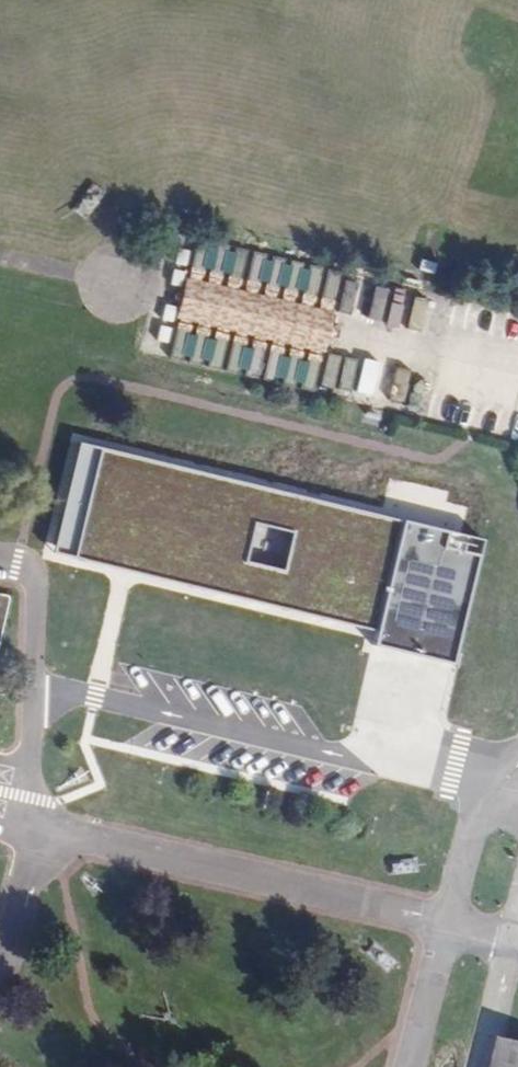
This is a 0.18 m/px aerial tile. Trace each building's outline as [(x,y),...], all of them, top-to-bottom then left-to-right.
[(508,177),(517,179),(517,127),(508,177)] [(380,290),(374,319),(386,321),(391,292),(380,290)] [(406,325),(409,296),(397,295),(393,323),(406,325)] [(486,541),(81,444),(58,548),(378,628),(380,646),(457,662),(486,541)] [(8,600),(8,597),(5,595),(0,594),(0,636),(8,600)] [(504,1038),(497,1066),(517,1066),(517,1042),(504,1038)]
